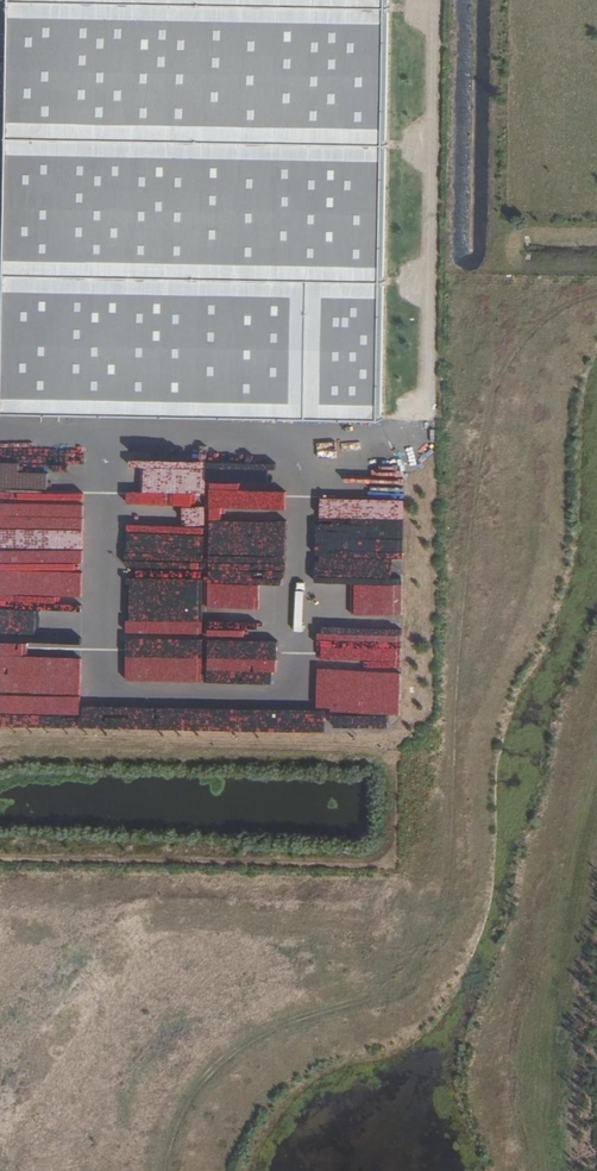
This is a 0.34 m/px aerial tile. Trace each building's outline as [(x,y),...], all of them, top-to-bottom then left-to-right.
[(13,50),(12,121),(0,121),(0,155),(6,155),(2,417),(385,424),(392,0),(0,0),(0,50),(13,50)] [(192,565),(234,565),(235,521),(218,521),(219,507),(208,507),(208,464),(181,464),(181,462),(135,462),(135,502),(193,503),(192,565)] [(55,472),(1,470),(0,519),(0,546),(83,548),(83,522),(53,522),(55,472)] [(243,472),(242,503),(274,504),(275,473),(243,472)] [(403,603),(404,540),(324,538),(323,558),(376,559),(375,602),(403,603)] [(205,626),(206,583),(137,581),(136,624),(205,626)] [(391,651),(403,652),(405,613),(392,612),(391,651)] [(237,685),(238,641),(152,638),(150,682),(237,685)] [(404,657),(345,656),(345,665),(339,665),(339,703),(319,703),(319,727),(404,727),(404,657)] [(77,727),(79,692),(52,691),(51,712),(33,711),(33,717),(16,716),(16,709),(0,708),(0,709),(0,723),(77,727)]
